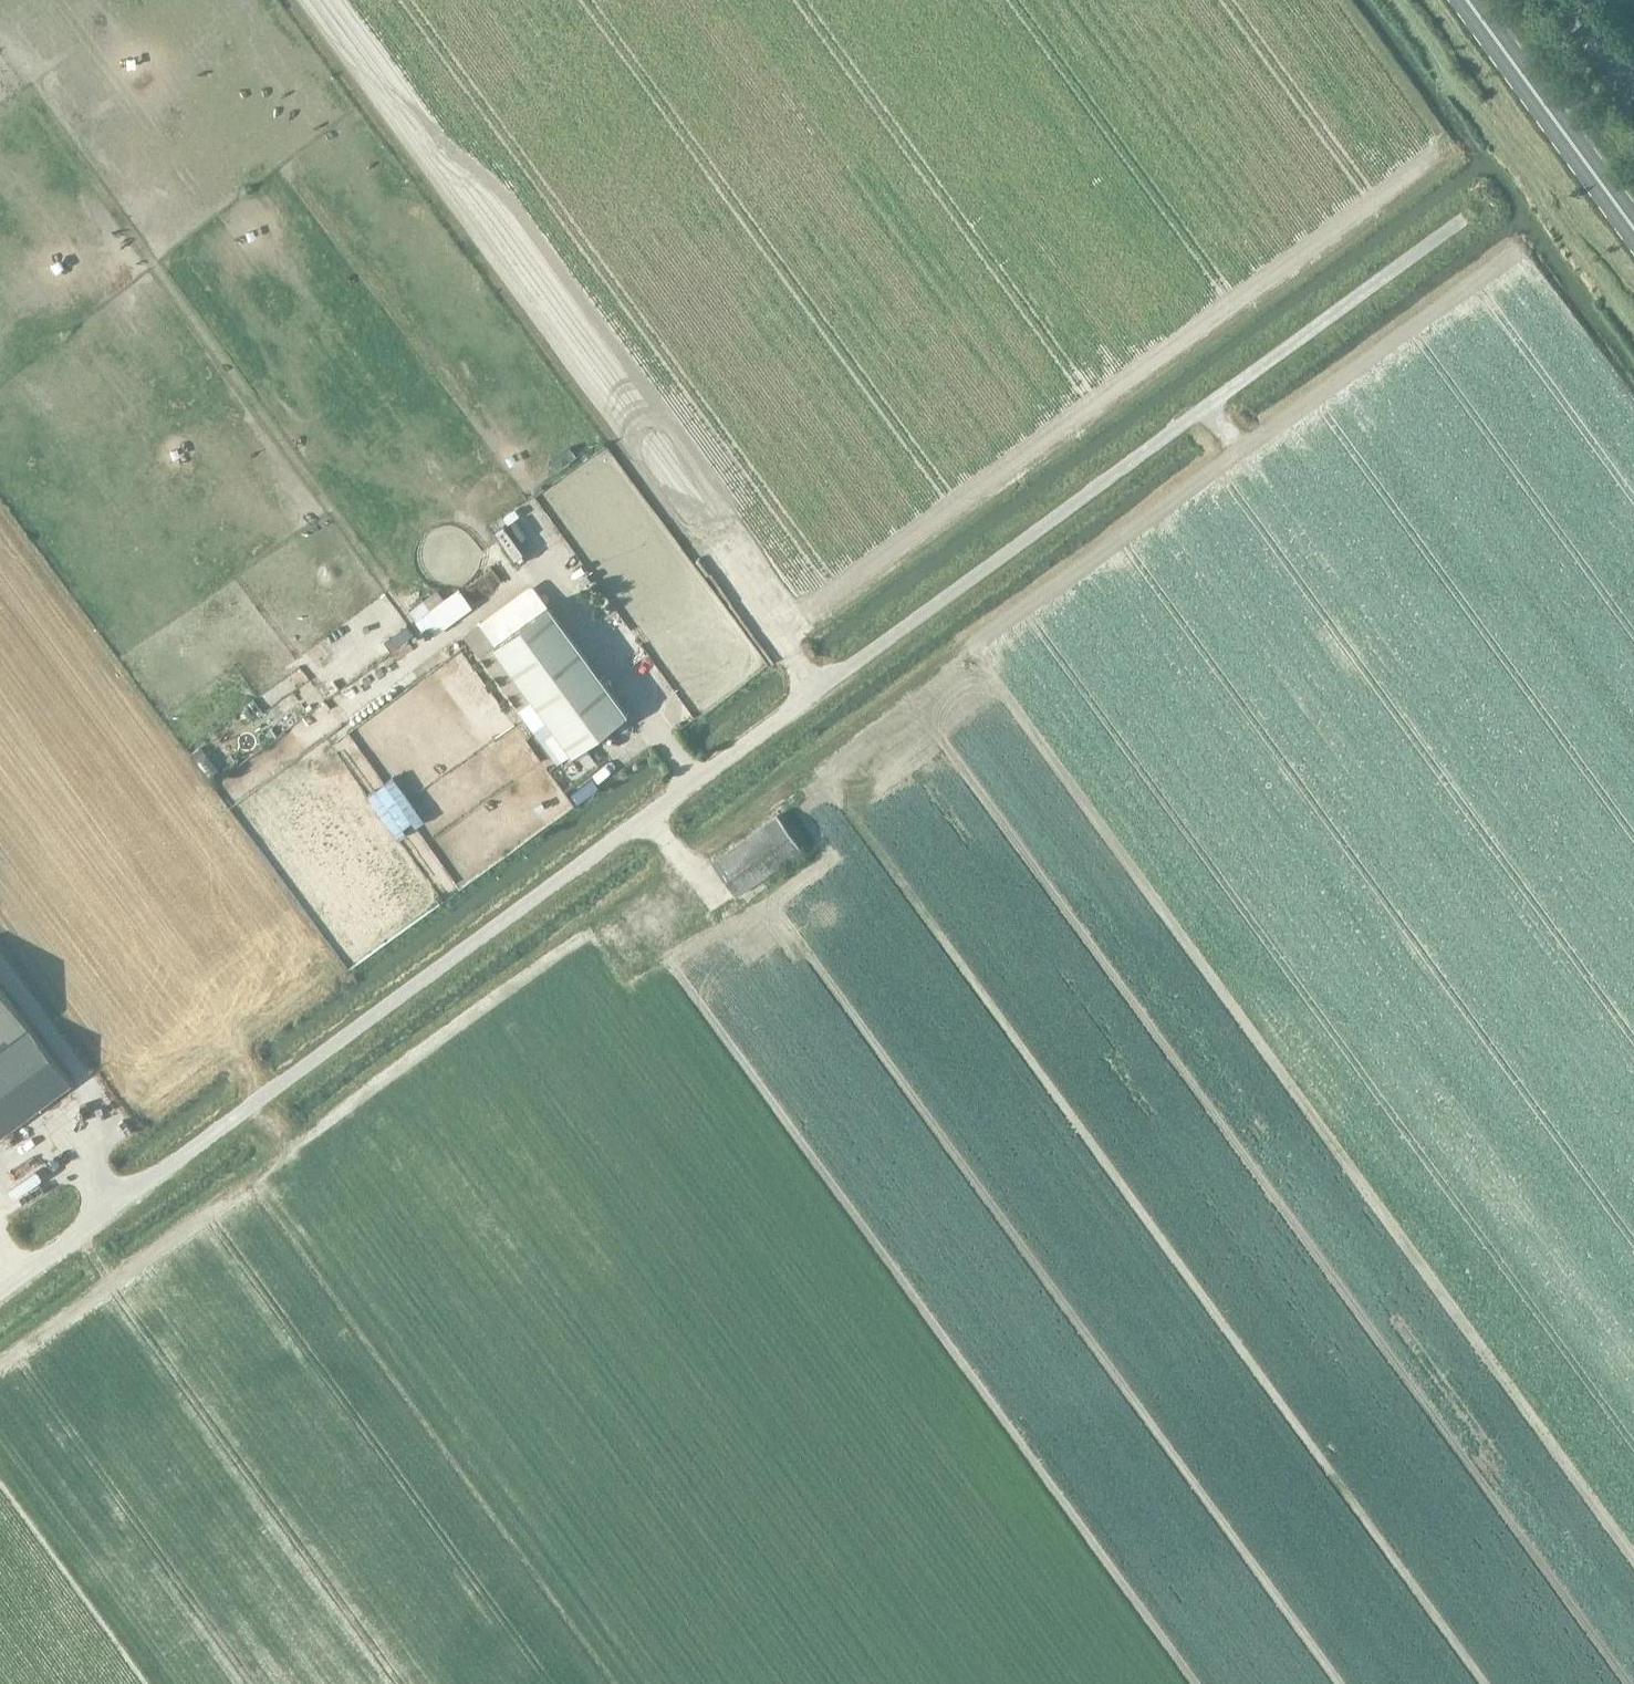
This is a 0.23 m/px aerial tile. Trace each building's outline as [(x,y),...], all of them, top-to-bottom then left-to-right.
[(556,558),(577,544),(572,536),(551,550),(556,558)] [(469,572),(475,585),(504,572),(498,559),(469,572)] [(424,605),(428,610),(431,608),(442,622),(477,595),(462,575),(424,605)] [(548,605),(493,645),(572,753),(627,712),(548,605)] [(325,692),(290,716),(304,735),(338,711),(325,692)] [(372,786),(386,811),(389,810),(401,834),(417,825),(411,814),(425,807),(405,769),(372,786)] [(735,896),(801,848),(777,815),(711,862),(735,896)] [(69,1083),(0,989),(0,1138),(69,1083)]
